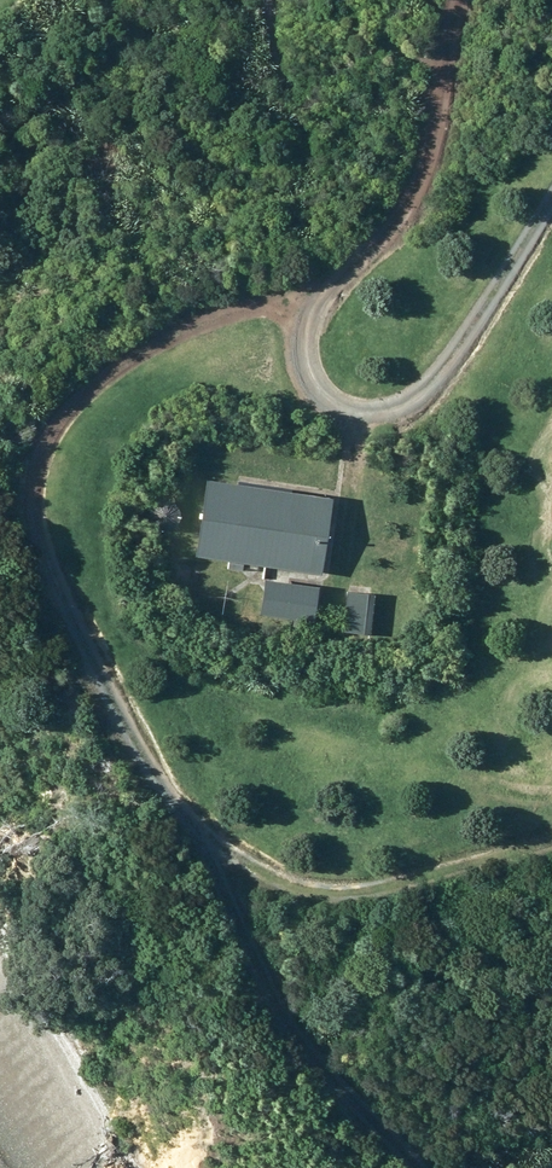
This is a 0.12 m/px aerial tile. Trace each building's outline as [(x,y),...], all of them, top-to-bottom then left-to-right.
[(347,499),(199,471),(183,558),(264,573),(256,616),(323,628),(347,499)]
